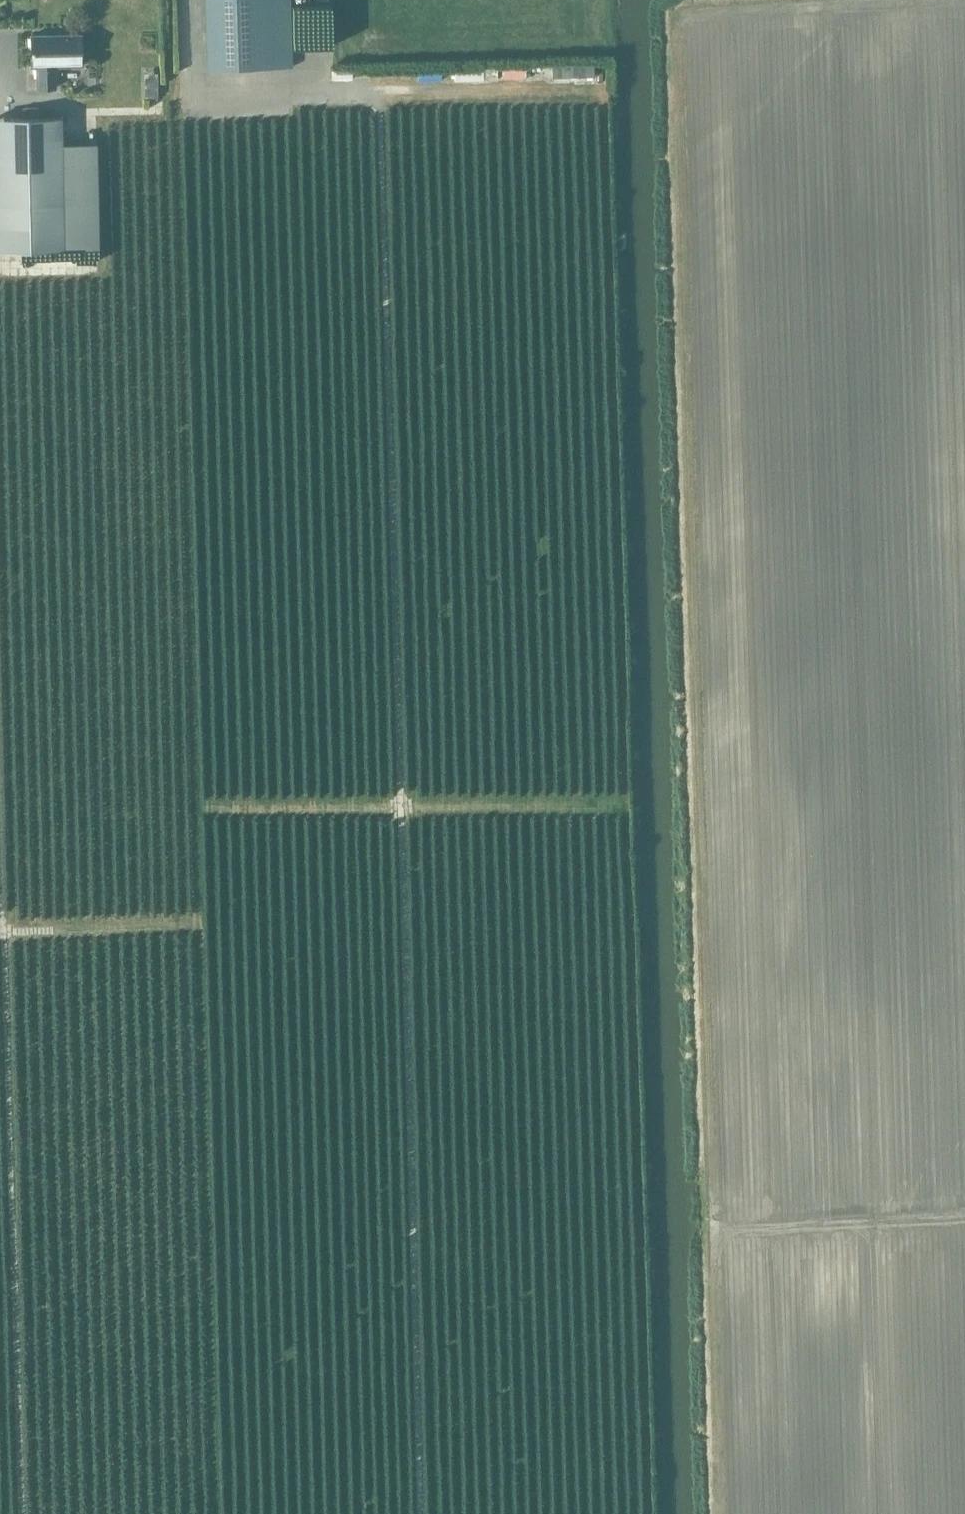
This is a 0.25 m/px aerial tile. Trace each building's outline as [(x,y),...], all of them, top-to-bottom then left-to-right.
[(208,69),(291,67),(289,0),(206,0),(208,69)] [(80,34),(31,34),(31,66),(38,66),(38,87),(55,87),(55,66),(81,65),(80,34)] [(501,78),(523,79),(524,67),(502,65),(501,78)] [(0,118),(0,250),(64,248),(61,117),(40,118),(40,106),(23,106),(23,118),(0,118)]
